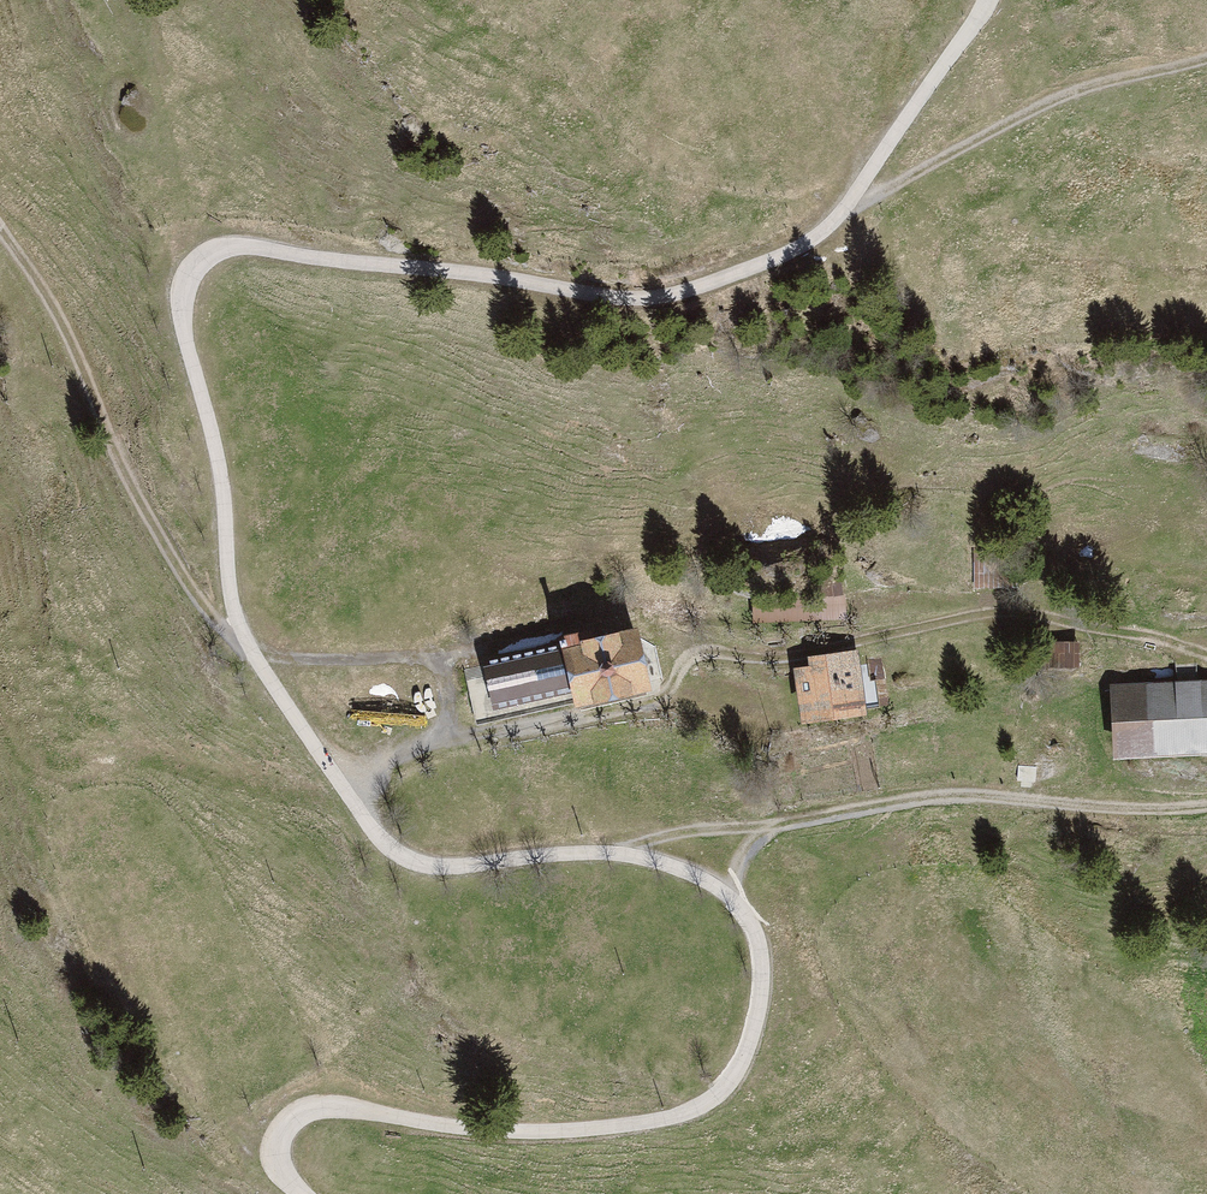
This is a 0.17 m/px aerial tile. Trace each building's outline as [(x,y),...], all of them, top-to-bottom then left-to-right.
[(495,705),(576,688),(579,700),(645,686),(633,632),(594,640),(592,631),(566,637),(568,648),(487,666),(495,705)] [(857,683),(853,657),(815,663),(816,672),(802,674),(807,716),(879,706),(876,680),(857,683)] [(1117,689),(1119,753),(1206,749),(1206,685),(1117,689)] [(1036,766),(1017,766),(1017,781),(1035,781),(1036,766)]
